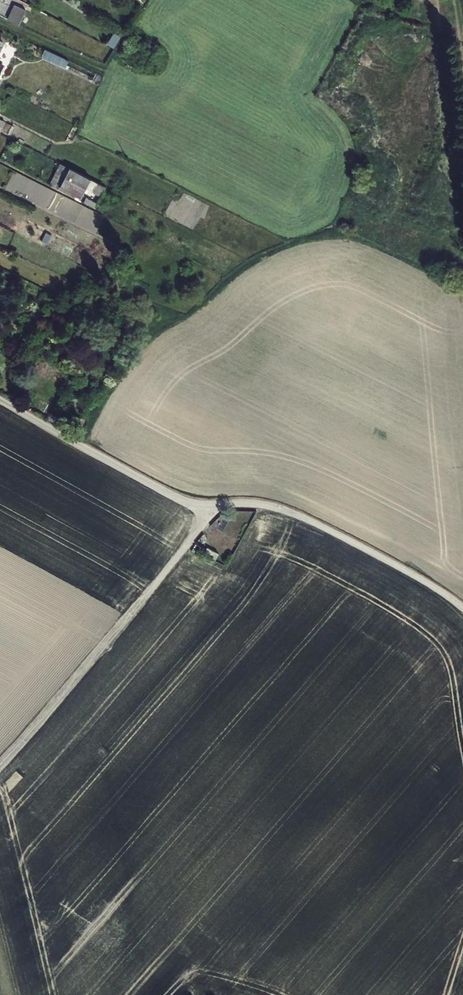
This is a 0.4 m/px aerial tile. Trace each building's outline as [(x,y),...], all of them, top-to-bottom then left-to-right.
[(26,10),(14,5),(8,19),(19,24),(26,10)] [(108,46),(115,49),(121,37),(113,34),(108,46)] [(66,60),(46,50),(42,58),(63,67),(66,60)] [(94,192),(99,184),(70,168),(60,187),(81,198),(86,188),(94,192)] [(106,187),(99,184),(94,192),(101,196),(106,187)] [(62,196),(54,215),(77,225),(85,206),(62,196)]
